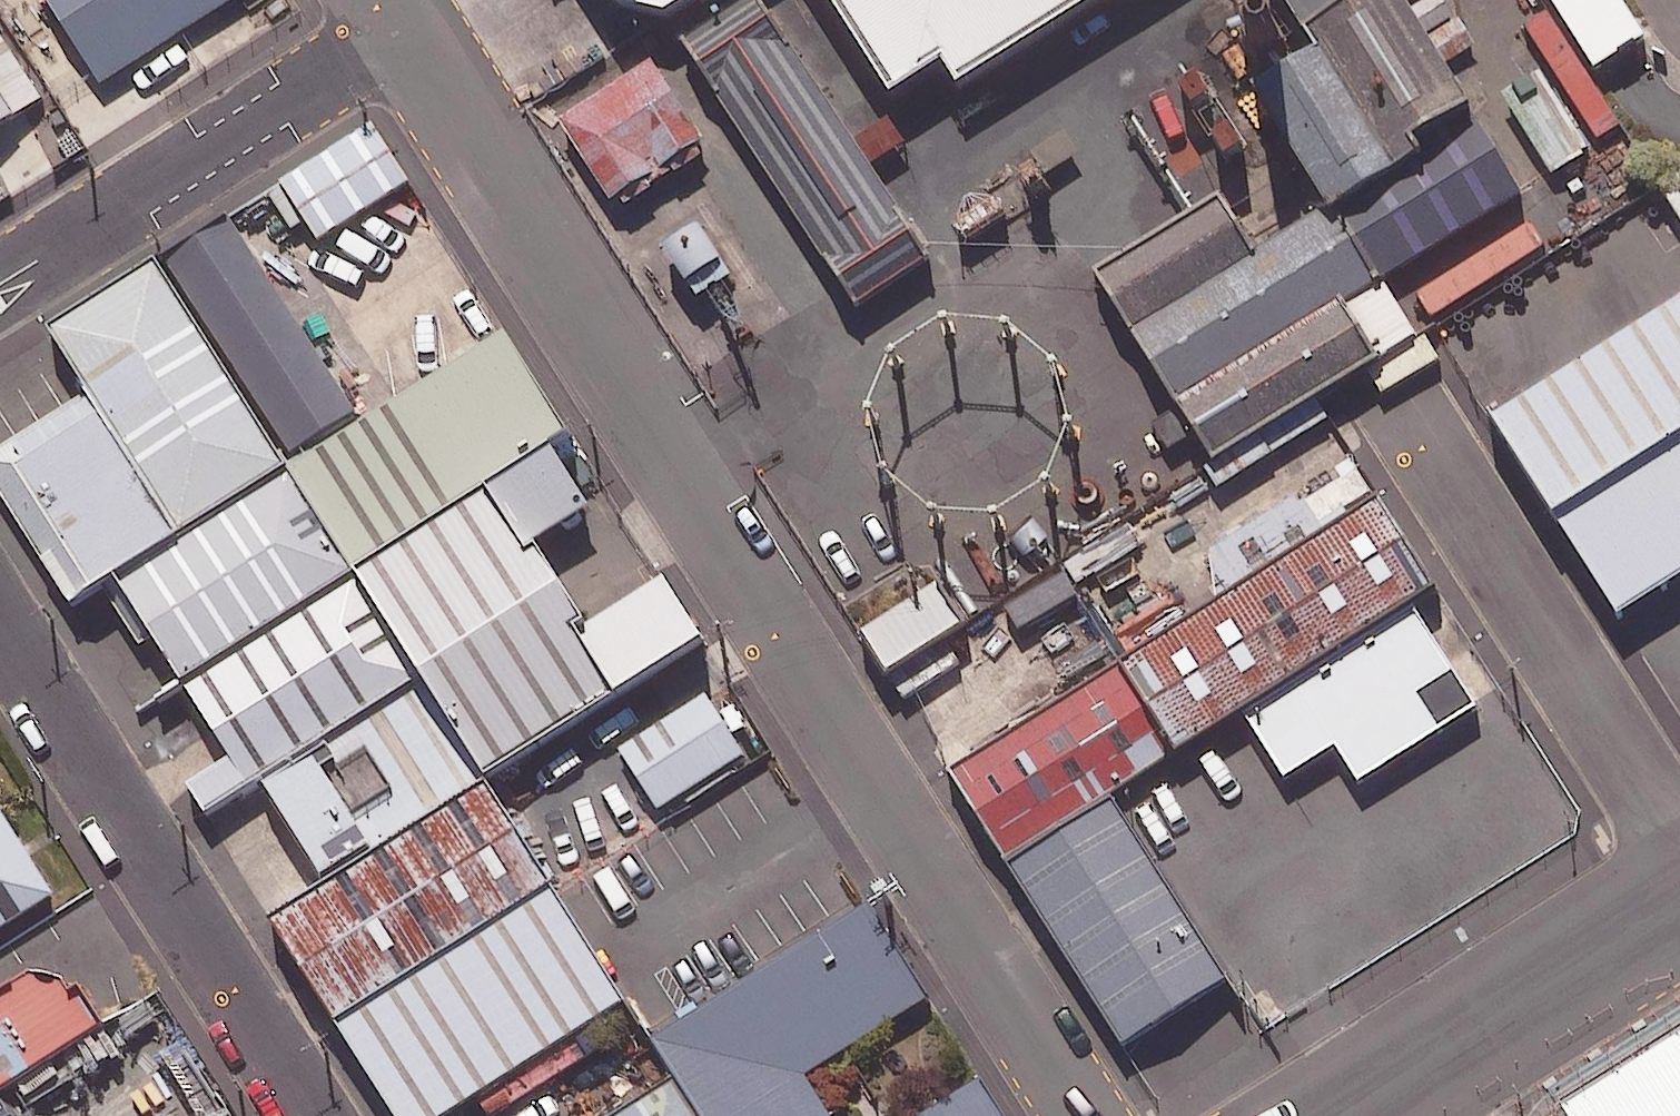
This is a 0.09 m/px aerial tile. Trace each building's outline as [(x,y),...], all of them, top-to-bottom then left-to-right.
[(105,87),(240,0),(49,0),(105,87)] [(657,9),(670,0),(623,0),(657,9)] [(767,0),(710,0),(675,23),(856,310),(932,262),(767,0)] [(883,88),(934,56),(950,81),(1076,0),(826,0),(883,88)] [(1403,187),(1435,167),(1427,155),(1481,121),(1407,0),(1288,0),(1291,5),(1315,44),(1403,187)] [(1622,0),(1546,0),(1589,67),(1643,33),(1622,0)] [(1346,222),(1403,187),(1315,44),(1305,51),(1281,12),(1231,42),(1276,115),(1336,213),(1340,211),(1346,222)] [(52,100),(0,20),(0,133),(52,100)] [(1593,153),(1543,74),(1505,98),(1554,177),(1593,153)] [(1403,187),(1346,222),(1386,286),(1529,198),(1481,121),(1427,155),(1435,167),(1403,187)] [(321,248),(329,243),(415,188),(378,130),(271,197),(294,234),(307,226),(321,248)] [(1654,181),(1679,223),(1679,165),(1654,181)] [(1141,334),(1262,259),(1222,194),(1132,250),(1101,269),(1141,334)] [(1346,222),(1340,211),(1336,213),(1262,259),(1141,334),(1187,409),(1386,286),(1346,222)] [(155,258),(286,463),(357,417),(226,213),(155,258)] [(738,284),(701,227),(667,249),(704,306),(738,284)] [(286,463),(155,258),(46,327),(86,390),(177,532),(286,463)] [(1386,286),(1187,409),(1233,483),(1275,457),(1264,440),(1373,373),(1387,395),(1440,363),(1426,340),(1421,343),(1386,286)] [(1480,413),(1609,617),(1679,572),(1679,287),(1480,413)] [(357,417),(286,463),(361,581),(556,456),(575,444),(505,335),(362,426),(357,417)] [(86,390),(0,445),(0,490),(70,600),(113,572),(177,532),(86,390)] [(361,581),(359,582),(424,684),(491,790),(709,651),(670,590),(594,638),(540,552),(595,517),(556,456),(361,581)] [(177,532),(113,572),(189,690),(359,582),(361,581),(286,463),(177,532)] [(1130,656),(1188,749),(1245,713),(1414,608),(1438,592),(1357,464),(1202,561),(1228,602),(1198,621),(1178,590),(1114,630),(1130,656)] [(266,785),(424,684),(359,582),(189,690),(233,759),(191,786),(212,819),(266,785)] [(870,635),(895,677),(969,632),(943,590),(870,635)] [(1414,608),(1245,713),(1289,783),(1340,751),(1363,787),(1481,714),(1414,608)] [(1188,749),(1130,656),(954,766),(1012,859),(1113,796),(1188,749)] [(424,684),(266,785),(334,892),(491,790),(424,684)] [(743,754),(717,713),(705,694),(619,749),(657,809),(743,754)] [(491,790),(334,892),(279,927),(346,1032),(559,897),(491,790)] [(1113,796),(1012,859),(1133,1050),(1233,987),(1113,796)] [(57,902),(0,809),(0,937),(57,902)] [(578,1040),(629,1007),(559,897),(346,1032),(400,1115),(458,1115),(491,1095),(505,1115),(506,1115),(592,1061),(578,1040)] [(697,1115),(827,1115),(801,1075),(925,998),(867,903),(649,1039),(673,1078),(697,1115)] [(99,1035),(59,972),(0,1010),(0,1098),(99,1035)] [(1564,1106),(1571,1115),(1679,1115),(1679,1033),(1564,1106)] [(975,1073),(906,1115),(1001,1115),(975,1073)] [(673,1078),(611,1115),(697,1115),(673,1078)]
